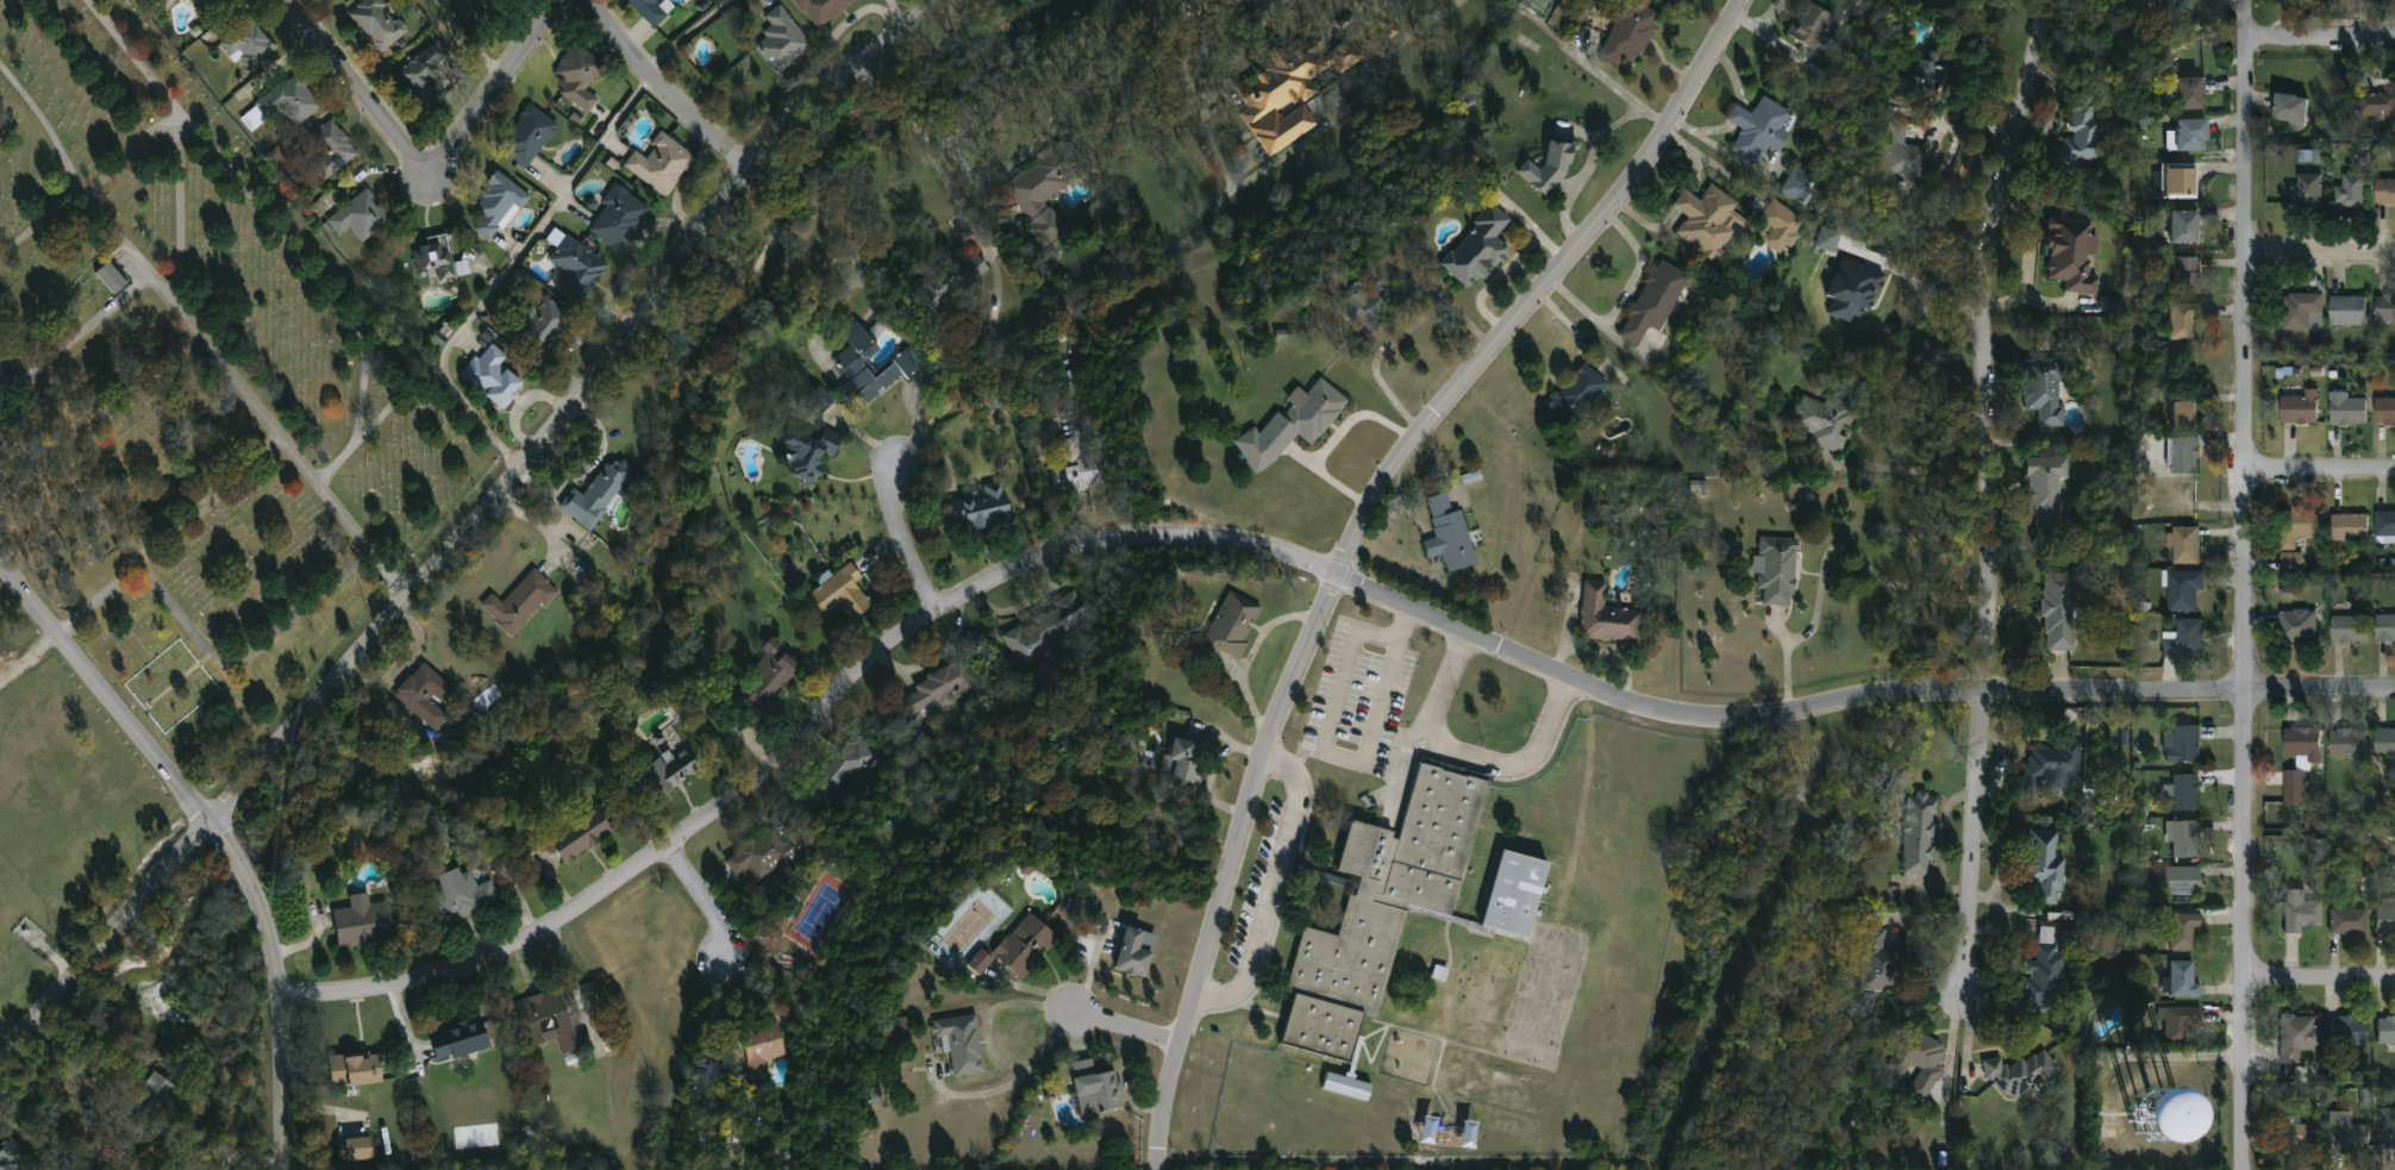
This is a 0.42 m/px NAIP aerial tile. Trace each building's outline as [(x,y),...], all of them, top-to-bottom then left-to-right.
[(206,25),(189,0),(237,0),(239,4),(206,25)] [(351,14),(368,0),(384,0),(411,31),(384,54),(351,14)] [(656,29),(625,0),(667,0),(662,6),(670,14),(656,29)] [(820,31),(796,0),(859,0),(820,31)] [(1597,56),(1616,0),(1644,0),(1647,1),(1644,10),(1656,13),(1637,69),(1597,56)] [(2158,12),(2188,13),(2188,0),(2158,0),(2158,12)] [(774,27),(767,15),(786,4),(813,50),(780,70),(759,36),(774,27)] [(1784,37),(1802,4),(1844,25),(1826,58),(1784,37)] [(250,75),(221,45),(250,18),(279,48),(250,75)] [(1269,156),(1243,114),(1240,92),(1237,87),(1247,80),(1263,77),(1270,73),(1268,58),(1283,49),(1288,56),(1302,46),(1353,38),(1367,58),(1342,73),(1321,76),(1317,80),(1318,94),(1306,101),(1289,104),(1280,110),(1284,118),(1307,105),(1319,125),(1269,156)] [(399,74),(439,42),(452,57),(438,68),(452,87),(426,108),(399,74)] [(561,95),(569,83),(555,74),(576,43),(608,65),(590,92),(601,99),(589,115),(561,95)] [(1894,98),(1899,57),(1925,61),(1926,50),(1943,52),(1939,85),(1927,82),(1925,101),(1894,98)] [(240,114),(302,75),(324,110),(298,126),(288,111),(252,133),(240,114)] [(2171,77),(2200,77),(2200,110),(2171,110),(2171,77)] [(2270,126),(2274,95),(2307,99),(2303,130),(2270,126)] [(2357,95),(2394,95),(2394,119),(2357,119),(2357,95)] [(1732,105),(1750,114),(1759,98),(1789,113),(1781,130),(1787,133),(1777,151),(1769,146),(1759,165),(1731,151),(1741,130),(1724,120),(1732,105)] [(2069,100),(2105,105),(2096,163),(2061,158),(2069,100)] [(500,148),(532,105),(559,126),(529,168),(500,148)] [(313,164),(323,156),(309,140),(333,119),(362,152),(329,181),(313,164)] [(2174,120),(2203,120),(2203,151),(2166,151),(2166,132),(2174,132),(2174,120)] [(645,157),(664,132),(698,158),(669,199),(626,167),(637,151),(645,157)] [(1515,173),(1526,159),(1534,167),(1557,140),(1576,156),(1544,195),(1515,173)] [(1881,140),(1926,150),(1919,183),(1874,174),(1881,140)] [(1068,233),(1042,248),(1005,181),(1073,143),(1090,175),(1048,199),(1068,233)] [(2197,165),(2196,199),(2160,199),(2160,164),(2197,165)] [(1804,203),(1809,191),(1806,190),(1812,173),(1793,165),(1781,194),(1804,203)] [(530,195),(492,242),(476,229),(484,219),(476,212),(487,198),(482,194),(500,171),(530,195)] [(2305,205),(2288,205),(2288,187),(2295,187),(2295,176),(2319,176),(2319,211),(2305,211),(2305,205)] [(2364,208),(2335,208),(2335,176),(2364,176),(2364,208)] [(2374,181),(2394,181),(2394,207),(2374,207),(2374,181)] [(1736,204),(1731,211),(1741,218),(1712,259),(1676,234),(1688,218),(1671,206),(1683,190),(1699,201),(1709,186),(1736,204)] [(617,187),(652,208),(626,254),(589,231),(617,187)] [(342,237),(329,220),(370,188),(394,220),(364,243),(352,227),(342,237)] [(1778,255),(1749,231),(1772,200),(1803,224),(1778,255)] [(1442,263),(1494,205),(1513,221),(1499,238),(1513,251),(1475,293),(1442,263)] [(2197,244),(2168,244),(2168,211),(2197,211),(2197,244)] [(2044,281),(2047,219),(2090,221),(2088,274),(2097,275),(2096,295),(2063,293),(2063,282),(2044,281)] [(1814,245),(1821,227),(1839,234),(1831,252),(1814,245)] [(414,250),(432,246),(431,240),(450,236),(456,262),(470,258),(474,275),(442,283),(439,274),(420,279),(414,250)] [(551,261),(567,236),(611,264),(587,300),(559,282),(568,271),(551,261)] [(940,317),(917,293),(959,250),(969,259),(976,254),(990,268),(940,317)] [(1827,296),(1834,299),(1828,314),(1851,323),(1854,315),(1864,319),(1883,272),(1843,256),(1827,296)] [(2199,256),(2199,295),(2171,295),(2171,256),(2199,256)] [(1658,332),(1647,327),(1638,345),(1618,336),(1656,259),(1687,275),(1658,332)] [(99,276),(114,263),(131,283),(115,295),(99,276)] [(1377,333),(1344,315),(1362,284),(1394,301),(1377,333)] [(2282,295),(2321,295),(2321,331),(2282,331),(2282,295)] [(2376,295),(2394,295),(2394,323),(2376,323),(2376,295)] [(2107,311),(2122,312),(2123,298),(2107,298),(2107,311)] [(2364,326),(2327,326),(2327,298),(2364,298),(2364,326)] [(544,359),(515,342),(538,306),(543,309),(549,299),(573,314),(544,359)] [(2193,318),(2193,340),(2168,340),(2168,305),(2199,305),(2199,318),(2193,318)] [(834,361),(853,346),(843,332),(859,319),(883,351),(867,363),(876,376),(911,351),(921,365),(869,406),(834,361)] [(463,378),(489,342),(511,357),(505,367),(526,382),(507,411),(463,378)] [(1607,386),(1570,425),(1547,403),(1583,364),(1607,386)] [(2037,427),(2037,412),(2021,412),(2022,371),(2057,371),(2057,406),(2063,406),(2063,428),(2037,427)] [(1280,412),(1289,419),(1321,377),(1345,396),(1349,402),(1314,448),(1299,434),(1277,461),(1257,474),(1237,442),(1256,430),(1262,434),(1280,412)] [(834,399),(820,385),(809,395),(824,409),(834,399)] [(2280,425),(2280,398),(2305,398),(2305,392),(2316,392),(2316,425),(2280,425)] [(1841,453),(1807,444),(1811,433),(1790,427),(1801,394),(1855,409),(1849,432),(1847,432),(1841,453)] [(2328,426),(2328,400),(2365,400),(2365,426),(2328,426)] [(2374,400),(2394,400),(2394,426),(2374,426),(2374,400)] [(2168,405),(2196,405),(2196,431),(2168,431),(2168,405)] [(826,473),(814,487),(784,463),(794,451),(786,444),(803,424),(837,450),(821,469),(826,473)] [(2197,439),(2197,476),(2171,476),(2171,439),(2197,439)] [(1057,495),(1052,470),(1067,468),(1064,455),(1065,455),(1064,443),(1077,440),(1081,458),(1101,455),(1107,486),(1057,495)] [(596,531),(569,513),(606,456),(633,474),(596,531)] [(2059,481),(2061,530),(2027,530),(2026,458),(2068,458),(2068,480),(2059,481)] [(1012,526),(953,528),(952,489),(1011,486),(1012,526)] [(1464,509),(1478,565),(1450,573),(1445,555),(1430,558),(1426,542),(1439,538),(1428,499),(1450,493),(1455,512),(1464,509)] [(2295,538),(2295,551),(2280,551),(2280,509),(2320,509),(2320,538),(2295,538)] [(2375,513),(2394,513),(2394,538),(2375,538),(2375,513)] [(2366,542),(2331,542),(2331,517),(2366,517),(2366,542)] [(2200,527),(2200,564),(2171,564),(2171,527),(2200,527)] [(1794,539),(1791,606),(1761,606),(1762,592),(1757,590),(1758,537),(1794,539)] [(2303,553),(2281,552),(2281,571),(2302,571),(2303,553)] [(858,582),(874,608),(853,621),(845,607),(827,618),(811,592),(855,564),(864,578),(858,582)] [(505,603),(537,569),(561,592),(515,639),(481,606),(493,593),(505,603)] [(2168,613),(2168,571),(2203,571),(2203,592),(2196,592),(2196,613),(2168,613)] [(2043,651),(2043,574),(2074,574),(2075,651),(2043,651)] [(1606,583),(1603,608),(1642,611),(1639,643),(1581,639),(1584,582),(1606,583)] [(1003,638),(1076,589),(1098,622),(1025,670),(1003,638)] [(1240,661),(1220,651),(1215,663),(1199,656),(1227,590),(1264,607),(1240,661)] [(2315,612),(2315,644),(2278,644),(2278,612),(2315,612)] [(2375,615),(2394,615),(2394,643),(2375,643),(2375,615)] [(2366,618),(2366,644),(2331,644),(2331,618),(2366,618)] [(2201,658),(2163,658),(2163,636),(2177,636),(2177,619),(2201,619),(2201,658)] [(803,671),(771,705),(751,686),(764,672),(753,664),(774,643),(803,671)] [(944,708),(942,703),(903,722),(895,706),(919,694),(915,686),(965,661),(980,690),(944,708)] [(396,695),(425,662),(461,694),(446,709),(452,715),(438,732),(396,695)] [(2200,764),(2168,764),(2168,727),(2200,727),(2200,764)] [(2319,764),(2297,764),(2297,757),(2284,757),(2284,730),(2319,730),(2319,764)] [(2364,758),(2330,758),(2330,730),(2364,730),(2364,758)] [(2374,730),(2394,730),(2394,757),(2374,757),(2374,730)] [(1207,739),(1198,787),(1168,781),(1175,739),(1188,742),(1189,736),(1207,739)] [(881,758),(836,800),(817,778),(862,737),(881,758)] [(2038,780),(2037,793),(2022,792),(2024,742),(2081,743),(2080,781),(2038,780)] [(705,776),(643,809),(637,799),(624,806),(614,788),(675,756),(676,757),(692,749),(705,776)] [(1486,783),(1447,915),(1406,903),(1374,1016),(1363,1013),(1349,1063),(1278,1044),(1293,993),(1283,990),(1301,927),(1334,937),(1346,894),(1351,896),(1356,877),(1332,870),(1346,820),(1389,832),(1388,839),(1395,841),(1417,764),(1486,783)] [(2283,806),(2283,771),(2305,771),(2305,806),(2283,806)] [(2200,812),(2171,812),(2171,776),(2200,776),(2200,812)] [(1933,794),(1931,876),(1901,875),(1903,793),(1933,794)] [(551,833),(604,808),(617,838),(564,862),(551,833)] [(2172,858),(2172,821),(2200,821),(2200,858),(2172,858)] [(796,853),(758,882),(751,872),(740,880),(727,862),(775,825),(796,853)] [(2063,857),(2063,905),(2034,905),(2034,884),(2024,884),(2024,828),(2057,830),(2057,857),(2063,857)] [(1497,850),(1544,863),(1524,938),(1477,926),(1497,850)] [(502,905),(455,921),(440,878),(473,868),(479,886),(494,881),(502,905)] [(2200,895),(2163,895),(2163,868),(2200,868),(2200,895)] [(2305,891),(2305,901),(2320,902),(2320,930),(2302,928),(2301,934),(2283,934),(2284,890),(2305,891)] [(1066,912),(1081,915),(1084,901),(1069,897),(1066,912)] [(342,951),(336,909),(392,902),(398,944),(342,951)] [(2374,907),(2394,907),(2394,932),(2374,932),(2374,907)] [(2365,934),(2330,934),(2330,909),(2365,909),(2365,934)] [(1059,937),(1024,980),(994,955),(1031,912),(1059,937)] [(2170,951),(2170,915),(2195,915),(2195,951),(2170,951)] [(1149,932),(1144,950),(1156,953),(1150,978),(1118,970),(1130,927),(1149,932)] [(2059,928),(2058,1008),(2021,1008),(2021,961),(2037,961),(2038,928),(2059,928)] [(1865,976),(1865,930),(1884,930),(1884,944),(1897,944),(1897,976),(1865,976)] [(967,965),(980,976),(995,959),(982,948),(967,965)] [(2200,999),(2172,999),(2172,962),(2194,962),(2194,983),(2200,983),(2200,999)] [(530,1047),(518,1001),(564,989),(583,1062),(568,1065),(561,1040),(530,1047)] [(2200,1008),(2200,1026),(2189,1026),(2189,1045),(2170,1045),(2170,1008),(2200,1008)] [(987,1074),(956,1078),(950,1038),(936,1040),(933,1021),(980,1015),(987,1074)] [(2280,1064),(2281,1015),(2318,1016),(2316,1050),(2300,1050),(2300,1064),(2280,1064)] [(2331,1045),(2331,1016),(2366,1016),(2366,1045),(2331,1045)] [(2377,1018),(2394,1018),(2394,1044),(2377,1044),(2377,1018)] [(432,1033),(486,1020),(493,1049),(439,1062),(432,1033)] [(788,1057),(763,1062),(764,1072),(752,1075),(744,1034),(782,1027),(788,1057)] [(1940,1071),(1924,1102),(1906,1093),(1918,1072),(1907,1066),(1902,1077),(1886,1068),(1907,1027),(1946,1049),(1936,1069),(1940,1071)] [(1982,1064),(1997,1056),(2005,1068),(2020,1059),(2021,1063),(2045,1050),(2058,1072),(2005,1103),(1982,1064)] [(384,1084),(333,1085),(332,1055),(384,1055),(384,1084)] [(1126,1109),(1083,1115),(1076,1063),(1095,1059),(1098,1072),(1120,1070),(1126,1109)] [(1321,1087),(1327,1070),(1371,1087),(1364,1103),(1321,1087)] [(152,1072),(130,1105),(152,1120),(175,1088),(152,1072)] [(2131,1121),(2134,1128),(2140,1134),(2147,1138),(2156,1138),(2164,1137),(2170,1133),(2176,1127),(2180,1120),(2181,1112),(2180,1103),(2176,1096),(2169,1090),(2162,1087),(2153,1085),(2145,1088),(2138,1091),(2133,1097),(2130,1106),(2128,1114),(2131,1121)] [(2380,1112),(2394,1112),(2394,1144),(2380,1144),(2380,1112)] [(2351,1113),(2351,1125),(2368,1125),(2368,1155),(2327,1155),(2327,1113),(2351,1113)] [(2312,1121),(2312,1152),(2278,1152),(2278,1121),(2312,1121)] [(23,1160),(26,1164),(33,1157),(10,1135),(0,1146),(0,1169),(15,1169),(23,1160)] [(375,1138),(375,1160),(342,1162),(340,1139),(375,1138)]
